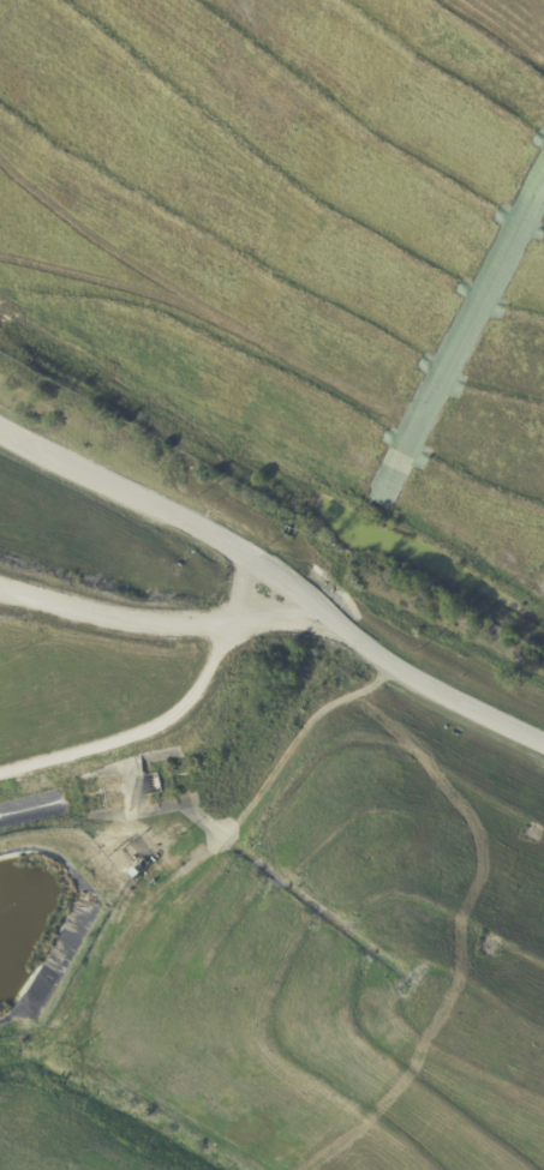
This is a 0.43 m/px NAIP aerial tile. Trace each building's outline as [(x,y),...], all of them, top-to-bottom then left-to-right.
[(132,874),(126,878),(121,874),(127,868),(132,874)] [(139,870),(144,875),(137,881),(132,874),(136,870),(138,871),(139,870)]
